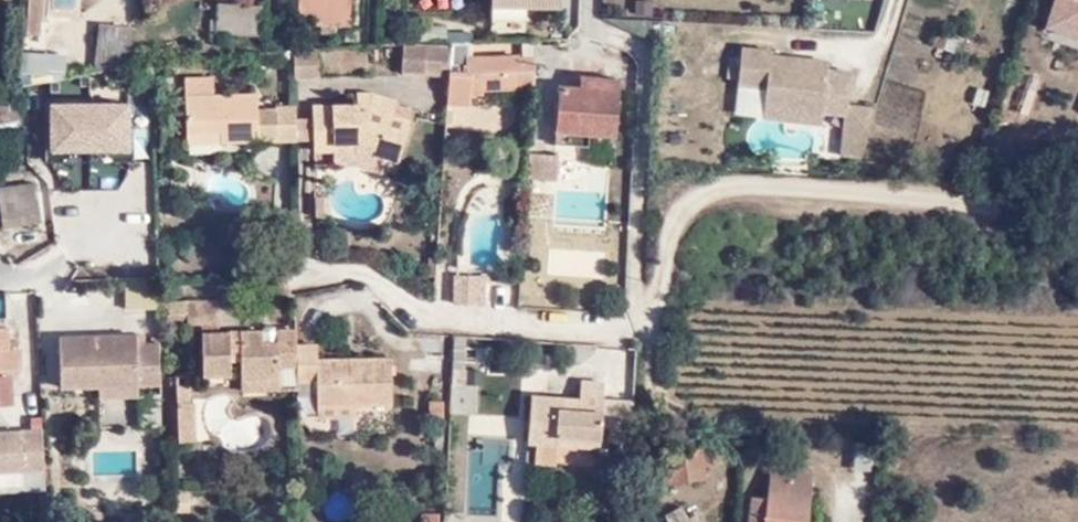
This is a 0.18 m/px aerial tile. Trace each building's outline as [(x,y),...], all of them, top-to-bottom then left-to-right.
[(38,0),(25,0),(23,36),(35,36),(38,0)] [(79,14),(81,0),(53,0),(52,11),(79,14)] [(301,18),(346,19),(347,0),(301,0),(301,18)] [(525,18),(558,20),(559,0),(490,0),(489,14),(525,18)] [(1077,9),(1077,0),(1050,0),(1077,9)] [(260,33),(261,5),(216,1),(215,30),(260,33)] [(358,41),(376,41),(378,12),(363,12),(359,12),(358,41)] [(523,31),(525,18),(489,14),(488,28),(523,31)] [(95,51),(115,53),(116,30),(96,29),(95,51)] [(135,70),(138,31),(116,30),(115,53),(114,68),(135,70)] [(25,46),(25,69),(66,69),(66,46),(25,46)] [(449,76),(451,49),(397,46),(397,74),(449,76)] [(451,49),(449,76),(447,107),(469,108),(470,99),(472,62),(473,50),(464,50),(451,49)] [(799,67),(800,59),(740,49),(737,84),(764,87),(763,106),(819,111),(846,114),(846,106),(850,71),(825,68),(826,61),(816,60),(811,67),(799,67)] [(317,83),(317,53),(292,57),(293,83),(317,83)] [(816,60),(800,59),(799,67),(811,67),(816,60)] [(472,62),(470,99),(480,100),(481,95),(534,96),(536,63),(472,62)] [(220,132),(220,145),(257,144),(256,107),(256,97),(215,97),(214,75),(186,75),(187,132),(220,132)] [(556,137),(588,139),(615,140),(618,83),(579,81),(578,92),(557,91),(556,137)] [(359,95),(358,108),(370,108),(371,96),(359,95)] [(85,216),(122,214),(123,252),(157,253),(155,176),(145,96),(74,104),(81,161),(77,163),(85,216)] [(314,155),(334,154),(334,147),(338,148),(359,149),(378,154),(377,162),(398,167),(410,122),(389,116),(393,101),(371,96),(370,108),(358,108),(314,109),(314,155)] [(0,106),(0,132),(22,130),(19,104),(0,106)] [(818,123),(819,111),(763,106),(763,117),(818,123)] [(877,110),(846,106),(846,114),(842,156),(863,158),(877,110)] [(278,107),(256,107),(257,144),(278,144),(278,107)] [(278,107),(278,144),(296,143),(295,107),(278,107)] [(187,145),(220,145),(220,132),(187,132),(187,145)] [(588,151),(588,139),(556,137),(555,150),(588,151)] [(373,173),(377,162),(378,154),(359,149),(338,148),(334,147),(334,154),(333,168),(352,168),(373,173)] [(558,160),(530,160),(529,184),(557,185),(558,160)] [(395,179),(398,167),(377,162),(373,173),(395,179)] [(178,187),(179,173),(166,173),(166,186),(178,187)] [(2,189),(7,225),(40,221),(36,184),(2,189)] [(327,200),(313,200),(313,219),(328,219),(327,200)] [(457,275),(456,304),(484,305),(485,277),(457,275)] [(161,286),(125,286),(124,316),(161,316),(161,286)] [(341,373),(341,362),(315,360),(315,346),(293,346),(292,333),(274,333),(275,345),(261,344),(262,332),(216,333),(216,301),(190,301),(190,324),(203,324),(204,377),(232,376),(232,365),(243,364),(242,382),(279,382),(279,367),(294,367),(294,383),(314,382),(314,406),(355,405),(392,407),(392,362),(358,361),(358,372),(341,373)] [(17,374),(18,354),(7,354),(7,335),(0,335),(0,374),(17,374)] [(444,357),(445,341),(414,340),(419,358),(423,358),(423,356),(444,357)] [(99,393),(139,393),(161,393),(161,351),(139,352),(138,343),(113,342),(113,351),(95,351),(95,342),(59,341),(59,393),(99,393)] [(113,342),(95,342),(95,351),(113,351),(113,342)] [(358,361),(341,362),(341,373),(358,372),(358,361)] [(480,384),(483,367),(462,364),(459,381),(480,384)] [(543,425),(587,427),(588,414),(589,390),(590,374),(570,373),(569,389),(519,385),(515,433),(525,434),(523,453),(542,455),(543,436),(543,425)] [(181,374),(172,374),(167,374),(166,384),(171,384),(175,384),(181,384),(181,374)] [(279,392),(279,382),(242,382),(242,392),(279,392)] [(189,384),(181,384),(175,384),(177,405),(189,404),(189,384)] [(599,390),(589,390),(588,414),(599,414),(599,390)] [(599,390),(599,414),(598,428),(620,429),(622,391),(599,390)] [(139,403),(139,393),(99,393),(99,404),(139,405),(139,403)] [(441,402),(429,402),(428,418),(440,419),(441,402)] [(161,404),(139,403),(139,405),(139,437),(161,437),(161,404)] [(196,404),(189,404),(177,405),(177,441),(196,441),(196,404)] [(356,420),(355,405),(314,406),(314,419),(356,420)] [(586,436),(587,427),(543,425),(543,436),(586,436)] [(0,432),(0,475),(42,473),(40,430),(0,432)] [(663,451),(666,471),(702,465),(699,445),(663,451)] [(702,465),(666,471),(669,483),(704,478),(702,465)] [(790,470),(790,466),(770,465),(767,498),(765,521),(806,521),(811,487),(789,484),(790,470)] [(811,472),(790,470),(789,484),(811,487),(811,472)] [(767,498),(750,496),(747,521),(765,521),(767,498)] [(667,521),(689,521),(681,507),(663,516),(667,521)] [(415,513),(414,521),(433,521),(434,514),(415,513)]
